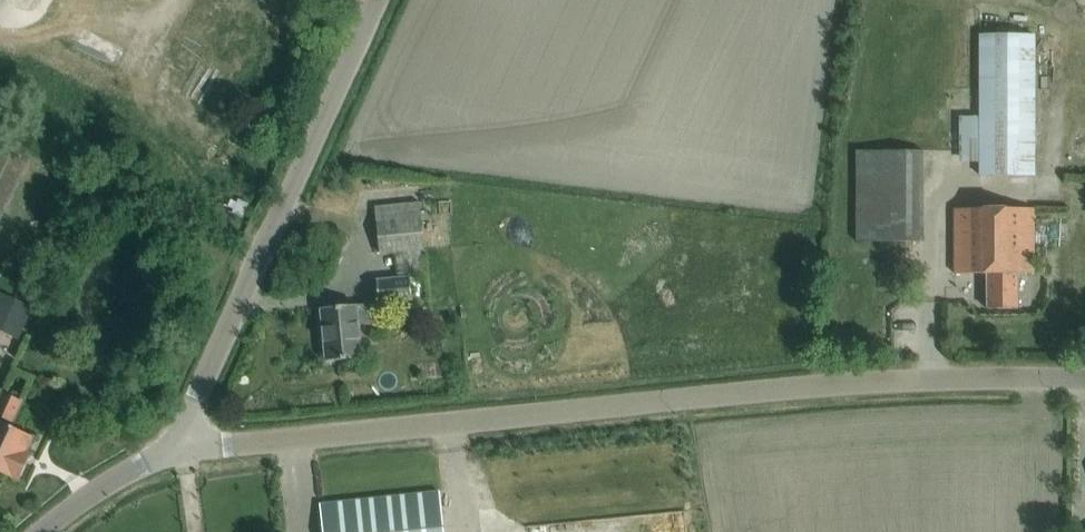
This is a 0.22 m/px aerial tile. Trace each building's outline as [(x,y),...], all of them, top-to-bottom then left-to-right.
[(1036,33),(985,33),(986,117),(986,161),(987,174),(1038,174),(1036,33)] [(0,150),(0,219),(27,163),(0,150)] [(917,243),(918,151),(857,151),(856,243),(917,243)] [(1033,208),(954,208),(954,273),(987,273),(987,308),(1017,308),(1017,273),(1033,272),(1033,208)] [(377,220),(380,253),(423,249),(420,216),(377,220)] [(376,280),(378,302),(412,299),(409,277),(376,280)] [(0,327),(0,331),(17,339),(31,306),(13,298),(0,327)] [(371,323),(369,304),(369,303),(320,308),(326,361),(361,358),(358,325),(371,323)] [(18,480),(31,453),(26,451),(32,436),(25,433),(10,426),(21,400),(1,391),(0,394),(0,472),(18,480)] [(439,491),(320,504),(323,531),(443,531),(439,491)]
